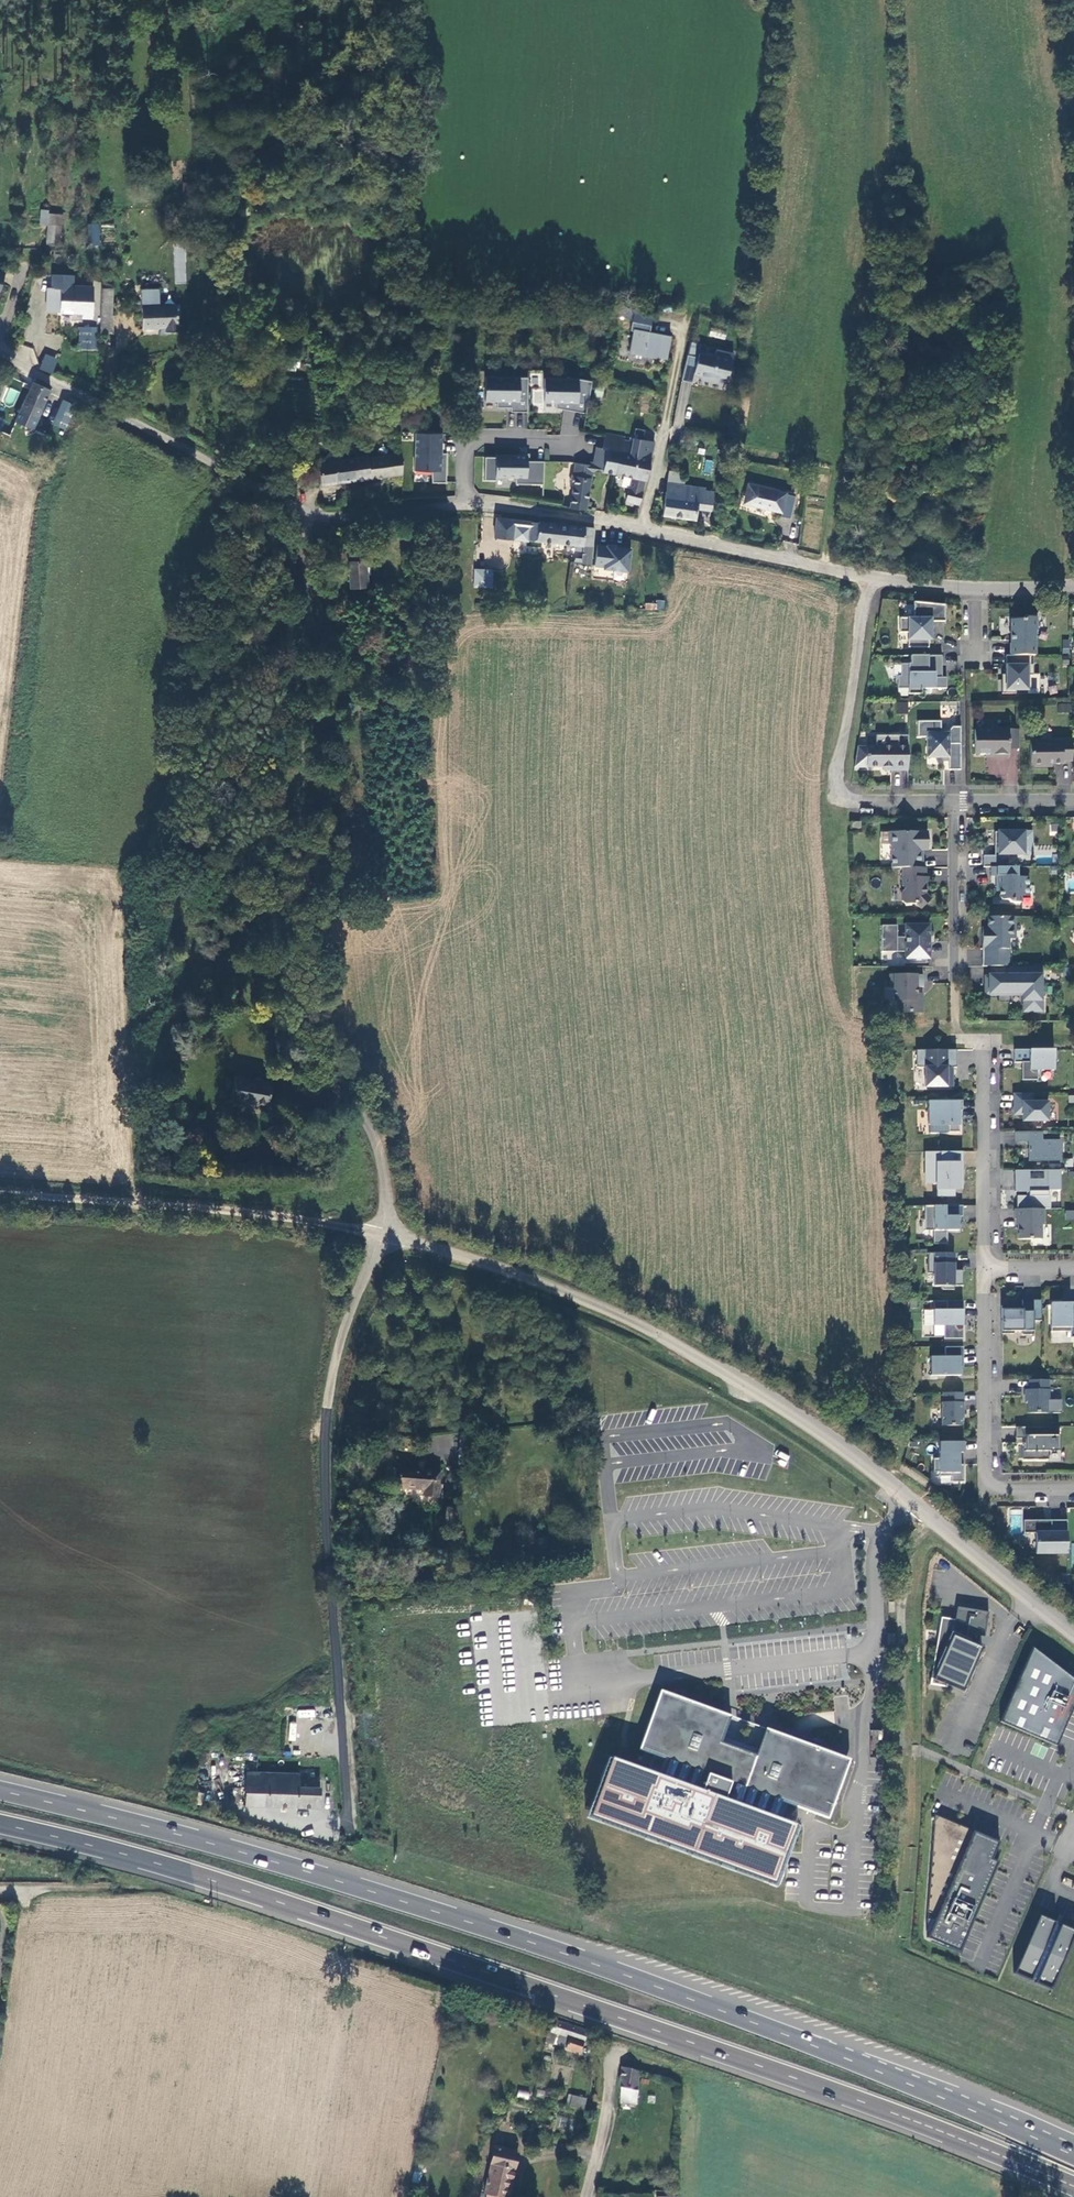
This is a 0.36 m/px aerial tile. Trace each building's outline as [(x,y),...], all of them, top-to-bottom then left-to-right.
[(47,244),(61,245),(64,217),(50,216),(47,244)] [(89,224),(88,246),(100,246),(100,224),(89,224)] [(174,283),(185,283),(185,247),(175,247),(174,283)] [(73,275),(53,274),(52,288),(50,288),(50,300),(47,300),(46,312),(82,313),(82,318),(92,318),(93,286),(72,286),(73,275)] [(114,288),(103,288),(101,332),(113,332),(114,288)] [(141,291),(143,329),(161,328),(161,336),(167,335),(167,333),(178,332),(177,306),(160,307),(159,290),(141,291)] [(652,325),(654,314),(635,310),(633,321),(652,325)] [(657,356),(667,358),(671,338),(650,333),(652,325),(633,321),(631,330),(634,330),(629,351),(657,357),(657,356)] [(79,327),(78,348),(90,348),(91,327),(79,327)] [(688,355),(682,380),(693,383),(695,374),(727,382),(734,354),(717,350),(716,355),(709,354),(708,356),(699,354),(698,357),(688,355)] [(44,354),(39,368),(52,373),(57,359),(44,354)] [(529,378),(487,377),(487,400),(498,400),(498,407),(512,407),(512,411),(529,412),(529,378)] [(557,408),(585,413),(592,381),(579,379),(546,378),(545,402),(557,402),(557,408)] [(50,390),(33,382),(16,423),(34,429),(38,418),(50,390)] [(58,419),(68,423),(75,405),(65,400),(58,419)] [(55,425),(66,429),(68,423),(58,419),(55,425)] [(625,437),(625,434),(606,430),(603,446),(601,456),(598,455),(596,462),(591,461),(579,459),(578,462),(576,473),(576,474),(578,474),(576,483),(574,509),(591,510),(596,471),(602,471),(619,474),(625,450),(634,452),(634,450),(636,440),(625,437)] [(417,431),(415,469),(433,470),(432,482),(446,482),(448,453),(442,453),(443,432),(417,431)] [(653,453),(655,444),(636,440),(634,450),(653,453)] [(598,455),(601,456),(603,446),(597,445),(594,458),(591,458),(591,461),(596,462),(598,455)] [(639,505),(653,453),(634,450),(634,452),(625,450),(619,474),(632,477),(627,502),(639,505)] [(324,461),(324,464),(340,462),(339,454),(336,451),(330,452),(324,461)] [(401,476),(399,455),(369,459),(368,458),(340,462),(324,464),(318,465),(321,487),(401,476)] [(497,480),(497,477),(516,477),(516,484),(543,484),(544,461),(528,461),(528,456),(497,455),(497,457),(486,457),(485,480),(497,480)] [(676,498),(678,484),(667,482),(665,497),(676,498)] [(750,494),(748,504),(783,513),(787,494),(748,483),(745,493),(750,494)] [(703,490),(704,487),(678,484),(676,498),(710,502),(712,491),(703,490)] [(709,508),(710,502),(676,498),(665,497),(663,514),(696,519),(697,506),(709,508)] [(514,537),(517,518),(500,516),(497,536),(514,537)] [(528,538),(583,545),(592,546),(594,528),(539,520),(539,521),(517,518),(514,537),(527,539),(528,538)] [(581,564),(589,566),(592,546),(583,545),(581,564)] [(608,547),(597,545),(595,566),(605,567),(605,569),(629,572),(631,549),(618,548),(618,546),(608,545),(608,547)] [(369,588),(367,561),(349,562),(350,590),(369,588)] [(491,586),(492,570),(475,569),(474,586),(491,586)] [(915,616),(900,616),(900,630),(909,630),(909,645),(929,645),(929,638),(929,631),(932,632),(932,619),(946,619),(946,603),(915,598),(915,616)] [(1026,619),(1012,619),(1012,655),(1031,655),(1036,655),(1036,630),(1037,630),(1037,617),(1028,617),(1026,619)] [(901,676),(898,676),(898,689),(909,689),(909,694),(923,694),(923,688),(947,688),(947,677),(943,677),(943,655),(919,655),(919,662),(913,662),(913,664),(911,664),(901,664),(901,676)] [(919,662),(919,655),(911,656),(911,664),(913,664),(913,662),(919,662)] [(1034,675),(1034,664),(1031,664),(1031,655),(1012,655),(1007,655),(1007,674),(1007,680),(1002,680),(1002,693),(1017,693),(1017,690),(1029,690),(1029,675),(1034,675)] [(907,714),(908,703),(897,702),(896,713),(907,714)] [(1057,704),(1058,712),(1071,711),(1070,703),(1057,704)] [(918,737),(928,737),(928,753),(932,758),(949,757),(949,770),(962,769),(961,727),(953,727),(949,731),(949,733),(942,733),(942,721),(918,721),(918,737)] [(1010,730),(1010,749),(1019,749),(1019,729),(1010,730)] [(1010,757),(1010,749),(1010,730),(975,730),(975,754),(986,754),(986,753),(993,753),(993,757),(1010,757)] [(867,767),(883,767),(892,767),(892,770),(909,770),(909,735),(877,735),(877,746),(867,746),(867,767)] [(1046,767),(1046,764),(1063,764),(1063,761),(1073,761),(1073,740),(1031,741),(1031,767),(1046,767)] [(855,767),(867,767),(867,746),(858,747),(855,767)] [(901,785),(902,775),(892,774),(892,784),(901,785)] [(892,868),(903,868),(924,868),(924,850),(924,849),(920,849),(920,844),(929,844),(928,831),(889,832),(889,845),(892,847),(892,868)] [(1009,867),(1009,854),(1024,854),(1024,843),(1032,843),(1032,832),(995,832),(995,844),(1000,844),(1000,855),(995,855),(984,855),(984,867),(991,867),(1009,867)] [(926,867),(924,868),(903,868),(903,885),(906,888),(903,891),(903,901),(906,904),(917,904),(922,909),(931,899),(927,894),(927,887),(929,888),(929,877),(926,877),(926,867)] [(1009,867),(991,867),(991,876),(996,876),(996,886),(1000,886),(1000,892),(1000,897),(1003,900),(1008,899),(1011,902),(1022,902),(1022,895),(1030,895),(1030,876),(1018,877),(1018,867),(1009,867)] [(993,966),(1009,966),(1009,939),(1016,939),(1016,916),(988,916),(989,927),(983,928),(983,966),(993,966)] [(906,925),(906,937),(898,937),(898,925),(882,925),(882,952),(906,951),(906,958),(930,958),(930,941),(921,941),(921,936),(929,936),(929,925),(906,925)] [(1041,999),(1041,966),(1009,966),(993,966),(993,978),(988,978),(988,993),(1024,993),(1024,1000),(1026,1000),(1026,1012),(1044,1012),(1044,999),(1041,999)] [(899,1012),(924,1012),(923,993),(917,994),(917,987),(924,987),(924,975),(890,975),(890,987),(895,987),(895,1000),(899,1000),(899,1012)] [(956,1047),(924,1046),(924,1051),(915,1051),(915,1064),(924,1064),(924,1083),(951,1083),(951,1065),(955,1065),(956,1047)] [(1053,1046),(1013,1047),(1013,1059),(1020,1059),(1021,1076),(1036,1076),(1036,1067),(1052,1067),(1053,1046)] [(270,1104),(273,1080),(236,1076),(233,1103),(244,1105),(245,1101),(270,1104)] [(1031,1091),(1013,1091),(1014,1111),(1022,1111),(1022,1117),(1047,1117),(1046,1099),(1031,1099),(1031,1091)] [(961,1097),(927,1097),(927,1121),(948,1121),(948,1128),(959,1128),(959,1107),(961,1107),(961,1097)] [(1013,1138),(1027,1138),(1027,1129),(1013,1129),(1013,1138)] [(1041,1129),(1027,1129),(1027,1138),(1027,1157),(1059,1157),(1059,1137),(1041,1137),(1041,1129)] [(961,1148),(931,1148),(931,1185),(961,1185),(961,1172),(954,1172),(954,1161),(961,1160),(961,1148)] [(1043,1206),(1049,1206),(1049,1193),(1047,1193),(1047,1187),(1059,1187),(1059,1167),(1042,1167),(1042,1176),(1028,1176),(1028,1167),(1014,1167),(1014,1188),(1025,1188),(1028,1188),(1028,1193),(1025,1193),(1016,1193),(1016,1206),(1043,1206)] [(932,1241),(946,1241),(946,1227),(957,1227),(957,1213),(961,1213),(961,1202),(923,1202),(923,1227),(932,1227),(932,1241)] [(974,1218),(975,1206),(964,1205),(963,1217),(974,1218)] [(1043,1222),(1043,1206),(1016,1206),(1014,1206),(1014,1216),(1017,1216),(1017,1236),(1040,1236),(1040,1222),(1043,1222)] [(1065,1219),(1073,1219),(1073,1211),(1066,1210),(1065,1219)] [(953,1249),(926,1249),(926,1270),(933,1270),(933,1282),(941,1282),(941,1286),(952,1286),(952,1282),(961,1282),(961,1266),(953,1266),(953,1249)] [(1016,1302),(1000,1302),(1000,1330),(1012,1330),(1012,1327),(1020,1327),(1020,1331),(1032,1331),(1032,1317),(1032,1297),(1021,1296),(1021,1305),(1016,1305),(1016,1302)] [(962,1297),(932,1297),(932,1322),(962,1322),(962,1297)] [(1040,1297),(1032,1297),(1032,1317),(1040,1317),(1040,1297)] [(1049,1299),(1049,1328),(1069,1328),(1069,1324),(1073,1324),(1073,1299),(1049,1299)] [(961,1343),(943,1343),(943,1353),(929,1353),(928,1371),(958,1371),(958,1353),(961,1353),(961,1343)] [(1046,1376),(1027,1376),(1027,1386),(1023,1386),(1023,1396),(1026,1396),(1026,1410),(1045,1410),(1045,1396),(1047,1397),(1046,1376)] [(961,1389),(941,1389),(941,1398),(940,1398),(940,1421),(960,1421),(960,1408),(962,1409),(961,1389)] [(1057,1423),(1014,1423),(1013,1435),(1023,1435),(1023,1439),(1021,1439),(1020,1456),(1046,1456),(1046,1447),(1057,1448),(1057,1423)] [(961,1438),(937,1437),(936,1454),(931,1454),(931,1467),(937,1467),(937,1472),(949,1473),(949,1478),(961,1478),(962,1461),(957,1461),(957,1448),(961,1449),(961,1438)] [(477,1450),(477,1459),(487,1460),(488,1451),(477,1450)] [(403,1488),(430,1489),(430,1496),(442,1497),(443,1470),(403,1469),(403,1488)] [(1064,1517),(1021,1517),(1021,1529),(1033,1529),(1033,1549),(1064,1549),(1064,1517)] [(984,1636),(989,1612),(957,1606),(955,1620),(953,1631),(935,1675),(930,1684),(947,1687),(947,1683),(963,1690),(982,1647),(974,1644),(976,1635),(984,1636)] [(955,1620),(941,1617),(930,1684),(935,1675),(953,1631),(955,1620)] [(1031,1649),(1000,1721),(1055,1746),(1073,1702),(1073,1681),(1031,1649)] [(539,1684),(527,1686),(529,1700),(541,1699),(539,1684)] [(607,1755),(585,1813),(770,1881),(791,1822),(792,1821),(777,1816),(771,1813),(777,1799),(783,1801),(824,1817),(846,1757),(816,1746),(818,1740),(787,1729),(785,1734),(762,1726),(754,1747),(752,1752),(717,1739),(719,1734),(727,1713),(657,1687),(635,1747),(650,1752),(659,1755),(653,1770),(644,1767),(608,1753),(607,1755)] [(297,1718),(315,1717),(314,1709),(297,1710),(297,1718)] [(754,1747),(719,1734),(717,1739),(752,1752),(754,1747)] [(659,1755),(650,1752),(644,1767),(653,1770),(659,1755)] [(794,1823),(791,1822),(770,1881),(585,1813),(607,1755),(604,1754),(582,1814),(771,1884),(794,1823)] [(246,1772),(246,1806),(263,1807),(261,1779),(250,1778),(249,1772),(246,1772)] [(252,1772),(249,1772),(250,1778),(261,1779),(263,1807),(319,1806),(320,1786),(319,1786),(319,1773),(305,1773),(305,1772),(284,1773),(252,1772)] [(783,1801),(777,1799),(771,1813),(777,1816),(783,1801)] [(959,1825),(935,1815),(928,1912),(936,1915),(929,1933),(927,1938),(959,1952),(998,1861),(992,1859),(999,1841),(959,1824),(959,1825)] [(992,1910),(997,1903),(988,1897),(983,1904),(992,1910)] [(936,1915),(928,1912),(926,1931),(929,1933),(936,1915)] [(1039,1915),(1014,1973),(1051,1989),(1073,1936),(1073,1930),(1058,1923),(1039,1915)] [(982,1943),(989,1926),(973,1920),(959,1954),(985,1964),(992,1947),(982,1943)] [(548,2029),(546,2029),(544,2043),(547,2045),(549,2041),(552,2042),(554,2032),(560,2033),(556,2044),(579,2051),(585,2031),(551,2020),(548,2029)] [(637,2086),(639,2073),(624,2068),(621,2067),(619,2087),(621,2087),(620,2102),(636,2105),(637,2086)] [(517,2097),(529,2099),(530,2092),(518,2089),(517,2097)] [(572,2095),(570,2106),(583,2109),(586,2098),(572,2095)] [(517,2151),(493,2145),(485,2180),(482,2179),(479,2192),(486,2194),(485,2196),(508,2196),(515,2169),(512,2168),(517,2151)]
